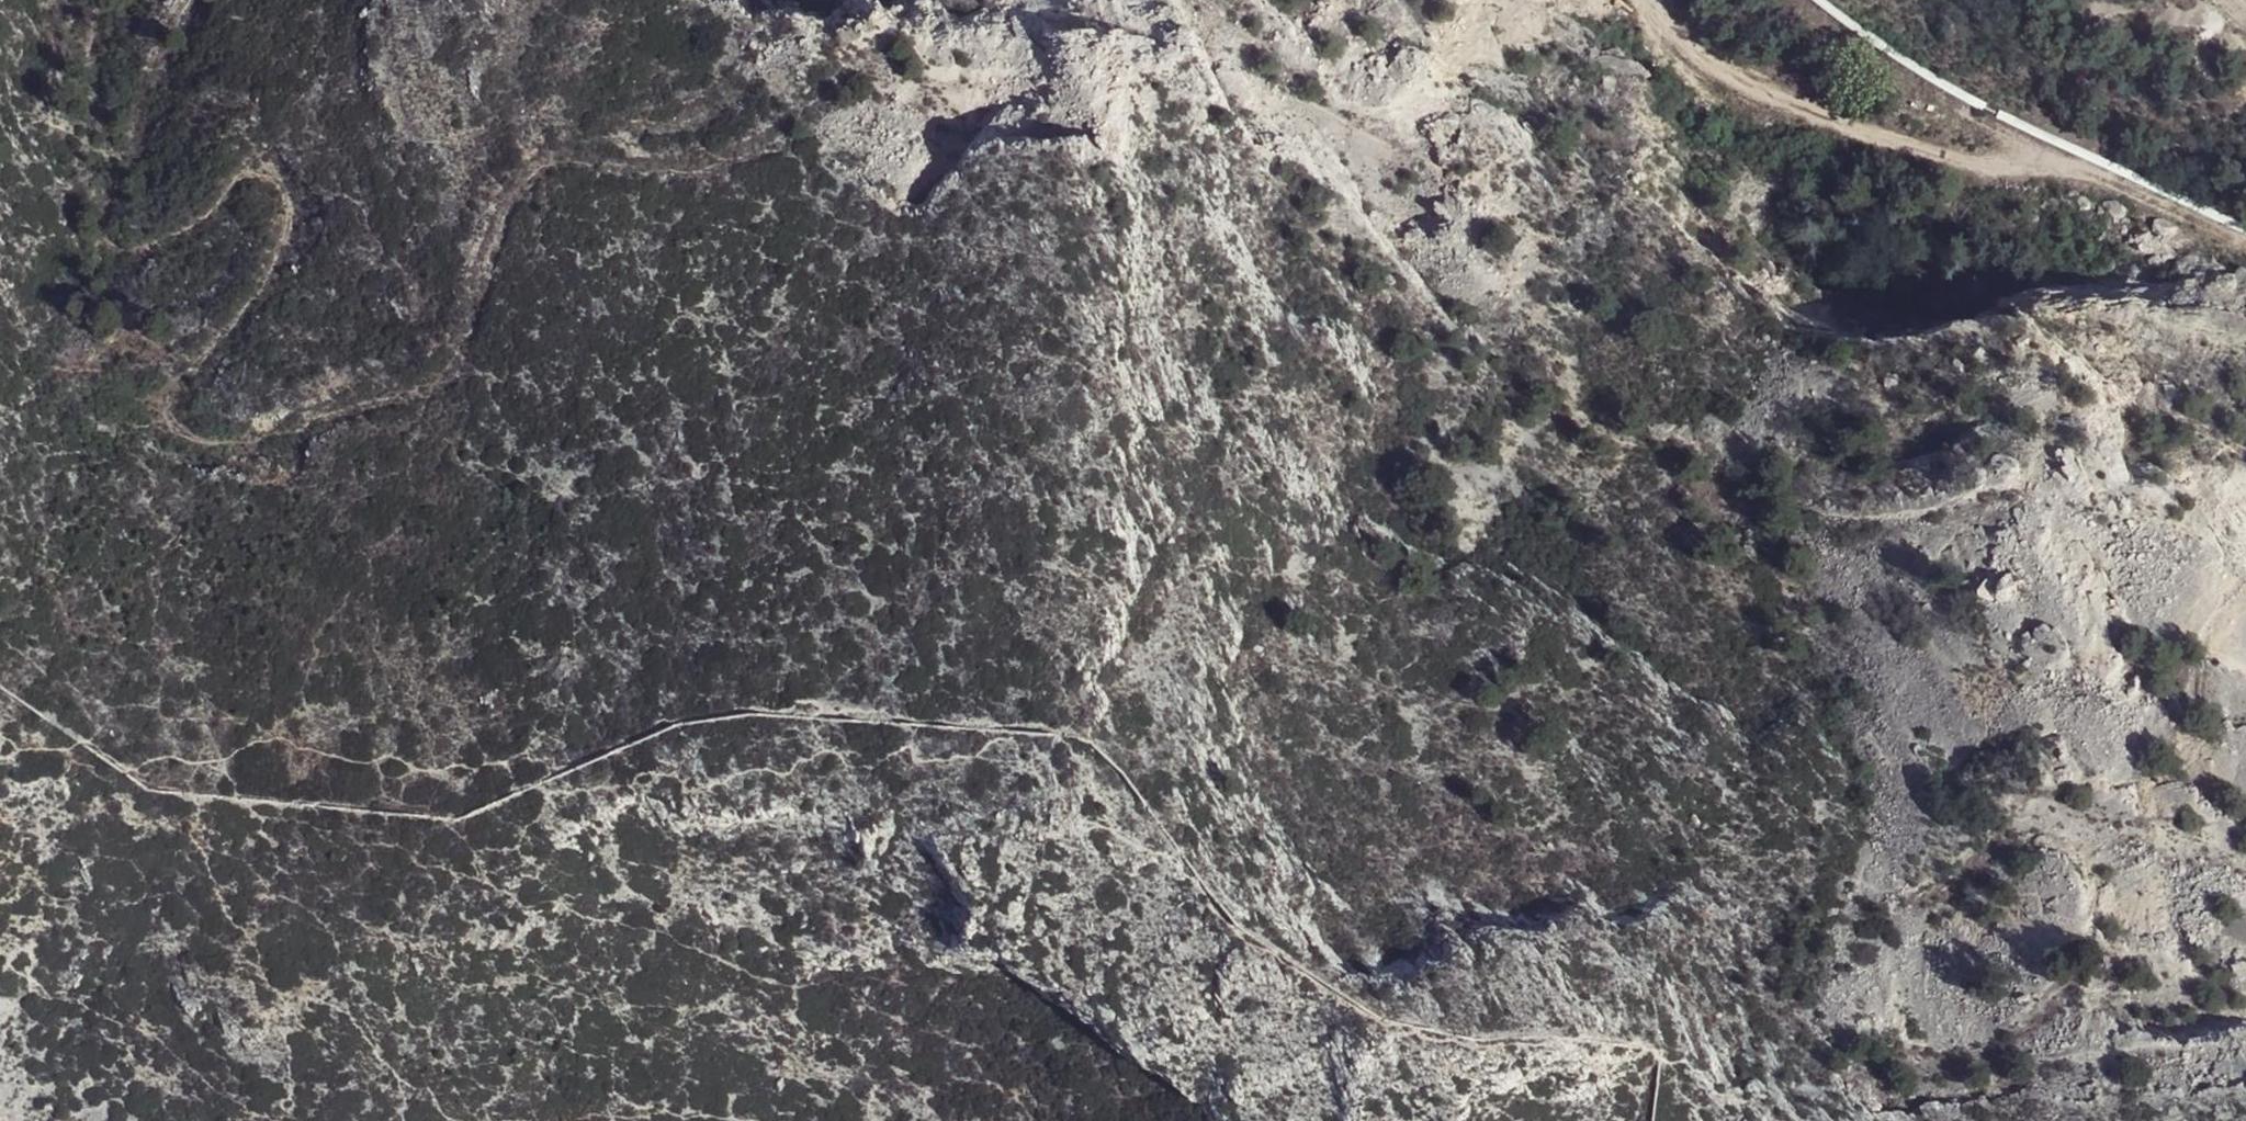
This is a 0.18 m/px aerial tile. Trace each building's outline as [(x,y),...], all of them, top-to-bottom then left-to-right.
[(2231,751),(2245,753),(2245,677),(2204,672),(2200,703),(2222,706),(2219,732),(2233,734),(2231,751)]
